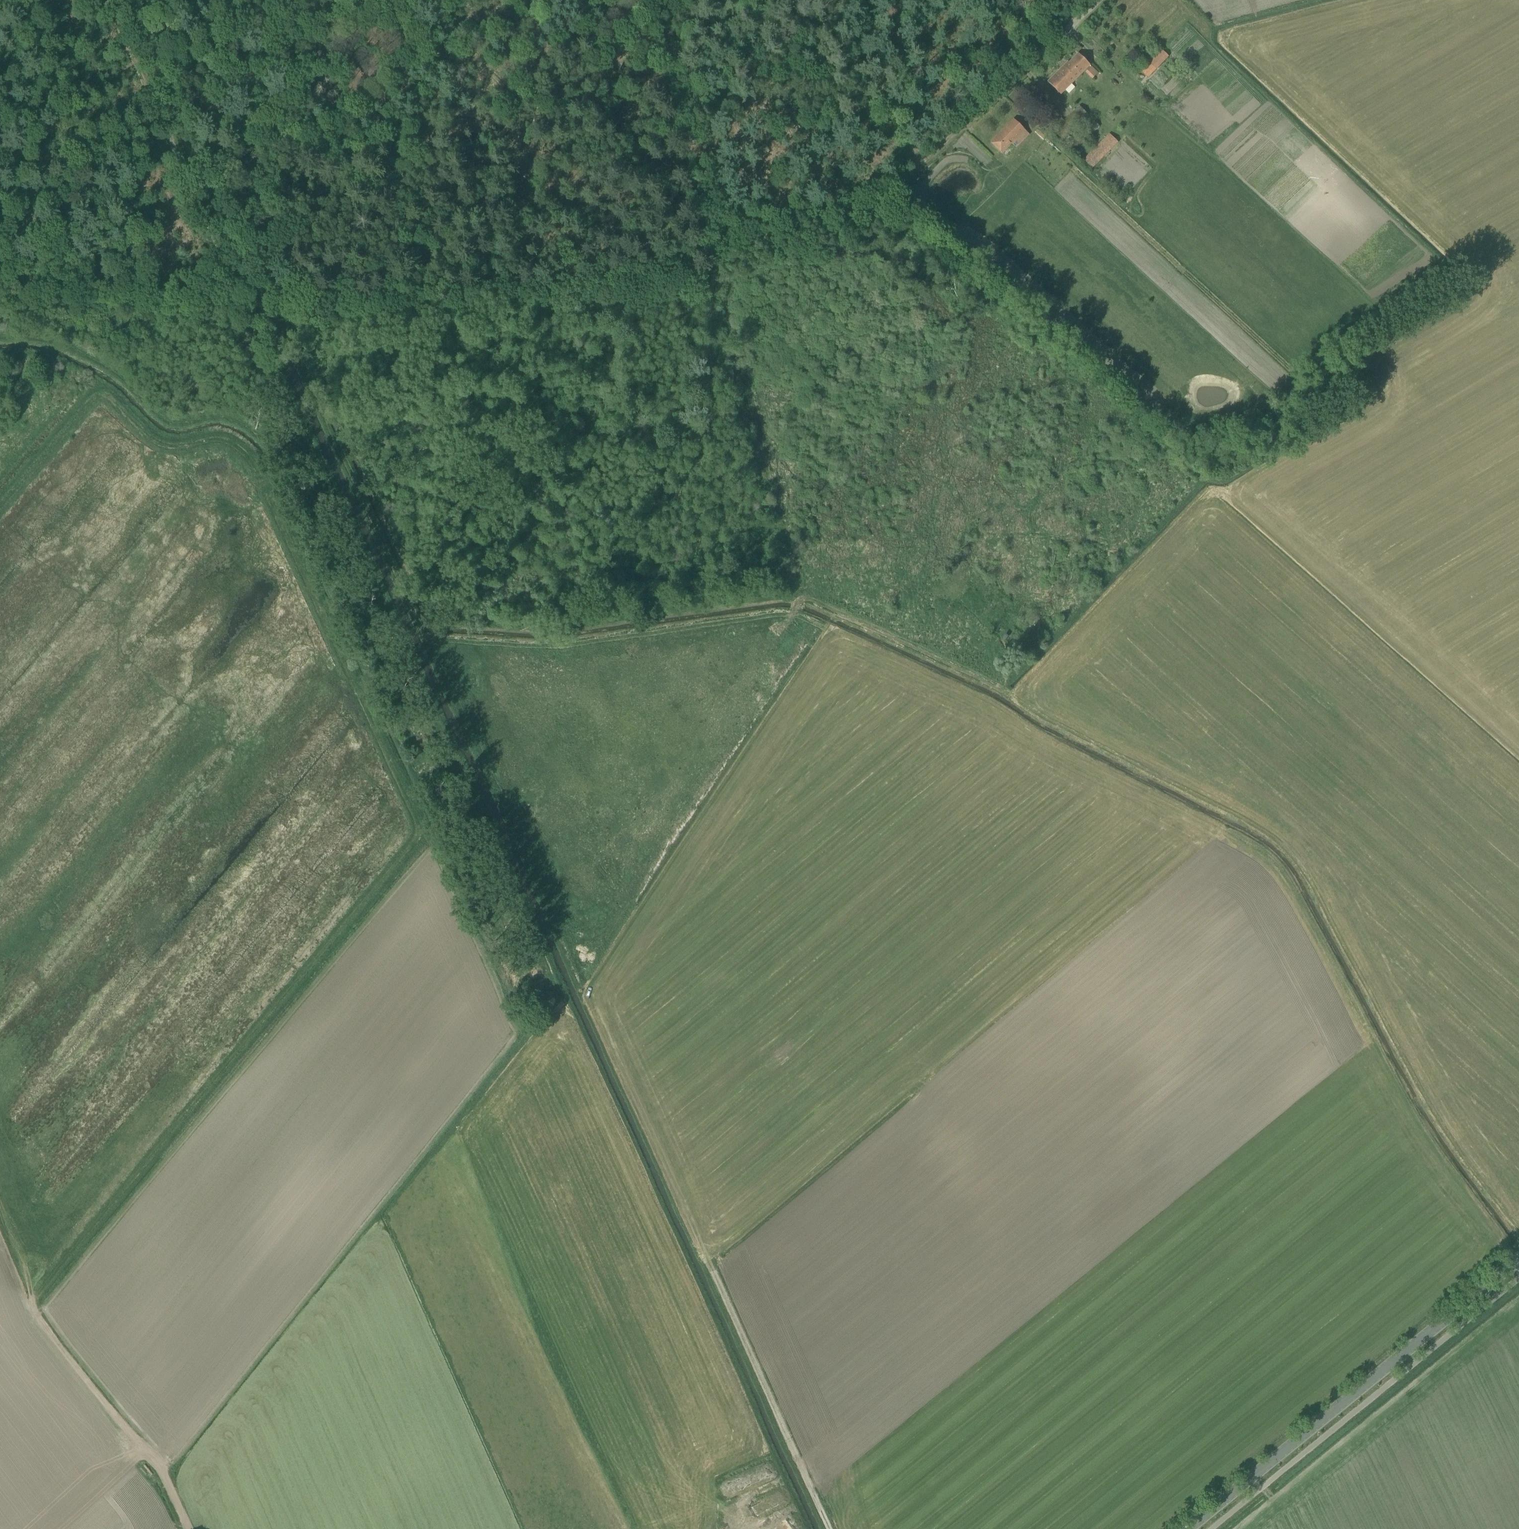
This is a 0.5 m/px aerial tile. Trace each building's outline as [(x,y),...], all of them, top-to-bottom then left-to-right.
[(1169,57),(1160,49),(1140,70),(1148,78),(1169,57)] [(1068,61),(1047,82),(1055,89),(1060,95),(1084,71),(1090,65),(1085,60),(1078,53),(1069,63),(1068,61)] [(990,143),(1002,154),(1007,149),(1025,130),(1013,119),(995,137),(996,137),(990,143)] [(1118,143),(1109,134),(1083,159),(1092,168),(1118,143)]
